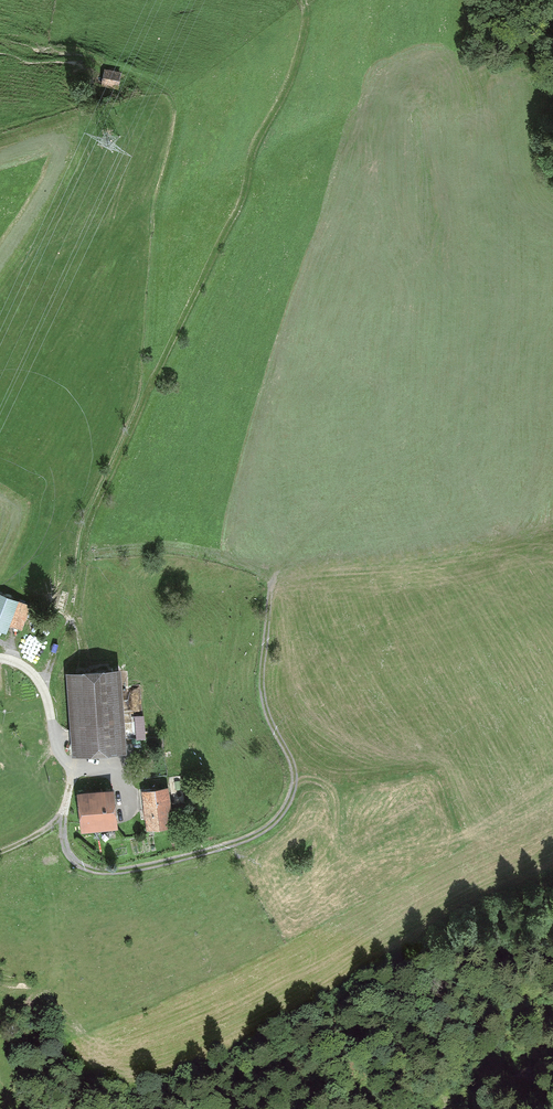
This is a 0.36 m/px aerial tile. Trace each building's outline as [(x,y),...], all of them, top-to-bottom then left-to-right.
[(119,90),(122,74),(105,70),(102,86),(119,90)] [(0,600),(0,628),(1,625),(15,631),(24,610),(0,600)] [(117,674),(70,677),(75,753),(122,750),(117,674)] [(166,791),(144,794),(149,829),(171,826),(166,791)] [(112,794),(80,797),(82,830),(114,827),(112,794)]
